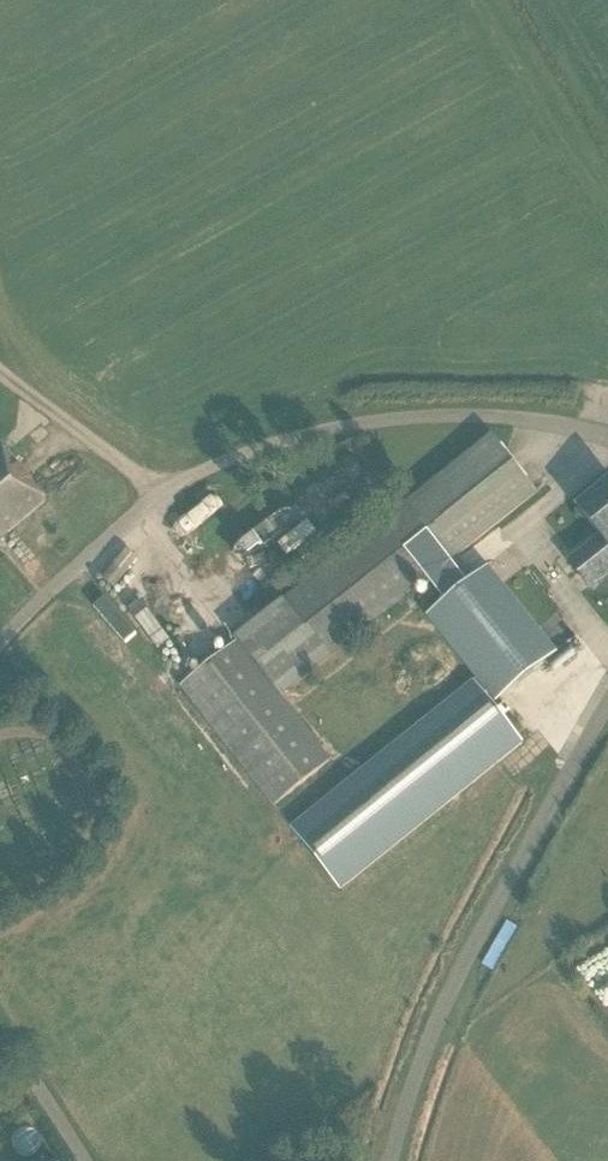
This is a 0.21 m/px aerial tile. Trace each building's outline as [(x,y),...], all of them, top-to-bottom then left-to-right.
[(277,699),(425,582),(446,609),(422,629),(466,685),(553,611),(521,573),(518,576),(506,560),(469,591),(448,565),(538,494),(493,436),(233,643),(236,646),(181,690),(273,808),(328,764),(277,699)] [(0,447),(0,540),(46,501),(0,447)] [(574,508),(597,537),(566,562),(586,588),(607,570),(607,481),(574,508)] [(137,629),(156,652),(169,642),(150,618),(137,629)] [(529,637),(565,682),(587,665),(552,619),(529,637)] [(524,743),(473,681),(290,827),(342,890),(524,743)] [(607,1000),(607,948),(571,968),(592,1008),(607,1000)]
